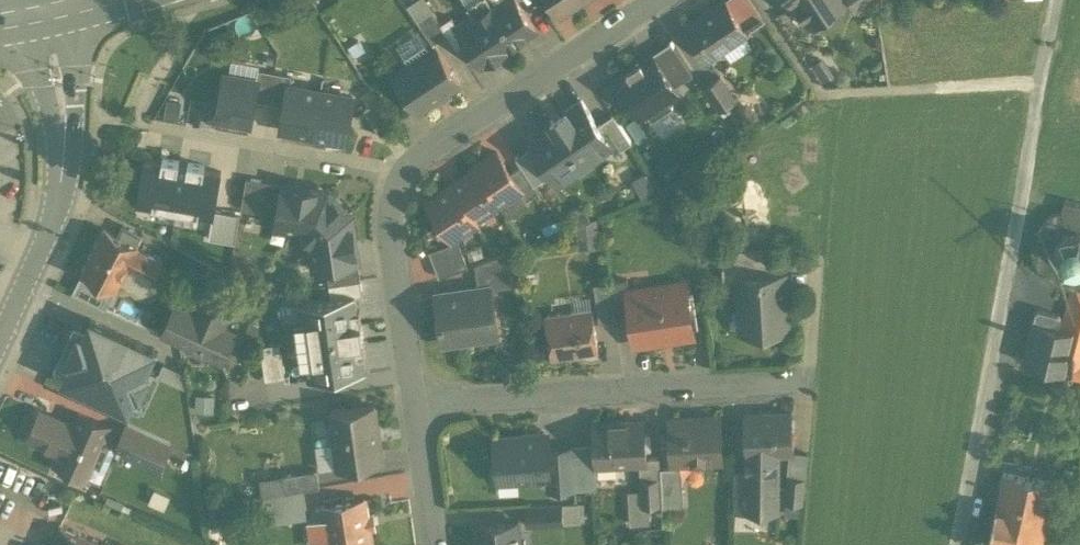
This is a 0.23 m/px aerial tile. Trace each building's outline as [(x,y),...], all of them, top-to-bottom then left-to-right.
[(426,0),(410,0),(406,3),(432,41),(447,31),(440,21),(426,0)] [(493,5),(490,0),(472,0),(467,3),(472,12),(473,12),(498,50),(503,47),(504,48),(534,26),(517,0),(502,0),(493,5)] [(559,12),(577,0),(551,0),(559,12)] [(684,24),(706,57),(747,30),(727,0),(721,0),(684,24)] [(795,2),(809,23),(843,0),(798,0),(795,2)] [(498,50),(473,12),(472,12),(457,22),(456,23),(467,40),(481,61),(485,58),(486,60),(504,48),(503,47),(498,50)] [(451,14),(440,21),(447,31),(457,47),(467,40),(456,23),(457,22),(451,14)] [(417,29),(397,42),(409,61),(429,48),(417,29)] [(354,38),(343,44),(353,59),(363,52),(354,38)] [(409,61),(394,71),(418,108),(458,81),(434,45),(429,48),(409,61)] [(653,50),(618,72),(641,109),(676,87),(653,50)] [(275,70),(258,67),(256,77),(258,78),(254,97),(269,100),(275,70)] [(291,73),(275,70),(269,100),(284,103),(288,83),(289,83),(291,73)] [(256,77),(224,72),(217,115),(250,121),(254,97),(258,78),(256,77)] [(721,76),(705,86),(720,110),(736,100),(721,76)] [(289,83),(288,83),(284,103),(280,126),(313,132),(320,89),(289,83)] [(353,95),(320,89),(313,132),(345,138),(353,95)] [(744,125),(764,115),(754,96),(734,106),(744,125)] [(580,98),(564,108),(565,109),(557,114),(559,116),(528,136),(550,170),(574,154),(580,163),(609,144),(610,143),(596,121),(580,98)] [(393,124),(376,99),(363,107),(380,133),(393,124)] [(612,110),(596,121),(610,143),(609,144),(613,150),(630,137),(612,110)] [(140,144),(132,201),(219,213),(227,157),(140,144)] [(475,167),(428,198),(453,236),(476,220),(474,217),(520,187),(521,186),(510,170),(496,149),(473,164),(475,167)] [(538,189),(521,163),(510,170),(521,186),(520,187),(526,197),(538,189)] [(283,181),(246,175),(241,206),(277,212),(283,181)] [(329,190),(326,193),(320,187),(283,181),(277,212),(275,224),(292,228),(284,240),(285,241),(293,228),(297,224),(315,243),(311,246),(298,253),(298,254),(311,247),(314,264),(326,263),(358,258),(352,220),(346,214),(349,211),(329,190)] [(1064,197),(1061,209),(1053,209),(1040,233),(1037,255),(1034,260),(1042,268),(1048,272),(1053,277),(1062,282),(1072,286),(1064,313),(1039,306),(1035,309),(1032,318),(1035,319),(1025,359),(1064,369),(1068,354),(1074,355),(1070,370),(1079,373),(1079,201),(1064,197)] [(605,241),(600,214),(593,216),(590,200),(575,203),(583,245),(605,241)] [(118,233),(104,226),(81,270),(82,270),(115,288),(116,288),(130,261),(153,274),(162,258),(138,245),(139,244),(135,242),(141,231),(123,222),(118,233)] [(458,238),(429,248),(439,274),(467,264),(458,238)] [(767,249),(721,245),(722,276),(737,275),(737,274),(769,272),(767,249)] [(508,249),(475,261),(479,285),(490,284),(491,286),(512,282),(508,249)] [(358,258),(326,263),(329,281),(360,277),(358,258)] [(115,288),(82,270),(72,290),(106,306),(115,288)] [(769,272),(737,274),(737,275),(739,306),(746,306),(747,326),(740,327),(740,329),(789,327),(785,271),(769,272)] [(627,276),(610,279),(615,310),(630,308),(627,288),(628,288),(627,276)] [(610,279),(593,281),(599,320),(616,317),(615,310),(610,279)] [(628,288),(627,288),(630,308),(635,340),(693,332),(685,280),(628,288)] [(479,285),(466,287),(466,290),(436,294),(442,339),(493,332),(490,313),(494,312),(491,286),(490,284),(479,285)] [(361,331),(355,294),(300,302),(306,339),(361,331)] [(226,312),(200,300),(195,310),(177,301),(163,330),(191,343),(193,347),(204,352),(208,350),(222,357),(235,328),(222,322),(226,312)] [(591,307),(547,314),(552,355),(597,348),(591,307)] [(91,317),(83,333),(76,329),(64,355),(71,359),(64,375),(128,404),(135,388),(144,392),(155,366),(147,362),(155,346),(91,317)] [(366,369),(361,331),(306,339),(311,377),(366,369)] [(374,402),(330,408),(338,463),(382,457),(374,402)] [(109,424),(78,410),(71,423),(40,409),(30,433),(60,447),(53,462),(96,481),(102,468),(91,463),(109,424)] [(791,409),(744,412),(746,452),(747,452),(770,450),(793,449),(791,409)] [(717,415),(669,417),(671,459),(720,456),(717,415)] [(644,418),(593,421),(594,444),(595,462),(596,462),(617,460),(617,459),(645,457),(645,459),(646,459),(646,455),(644,418)] [(171,440),(127,421),(115,447),(160,466),(171,440)] [(546,432),(495,435),(498,473),(517,472),(517,477),(548,475),(549,475),(547,447),(546,432)] [(594,444),(572,445),(574,484),(597,483),(596,462),(595,462),(594,444)] [(572,445),(547,447),(549,475),(548,475),(548,486),(574,484),(572,445)] [(770,450),(747,452),(746,470),(746,507),(749,507),(754,512),(761,512),(766,507),(776,507),(776,483),(769,483),(770,450)] [(641,487),(628,488),(630,521),(649,519),(648,502),(659,502),(658,477),(660,477),(659,464),(659,454),(646,455),(646,459),(646,462),(639,463),(641,487)] [(675,463),(659,464),(660,477),(662,504),(682,502),(680,468),(675,463)] [(317,467),(283,472),(285,488),(301,486),(320,483),(317,467)] [(1002,469),(987,544),(1040,544),(1053,480),(1002,469)] [(746,470),(733,470),(733,506),(746,507),(746,470)] [(803,477),(788,475),(785,499),(801,500),(803,477)] [(285,488),(264,492),(268,518),(305,512),(301,486),(285,488)] [(324,502),(330,544),(371,544),(364,496),(324,502)] [(583,500),(561,502),(563,520),(584,519),(583,500)] [(561,502),(525,504),(526,523),(563,520),(561,502)] [(475,522),(476,544),(519,544),(518,520),(475,522)] [(60,524),(50,544),(98,544),(100,541),(60,524)]
